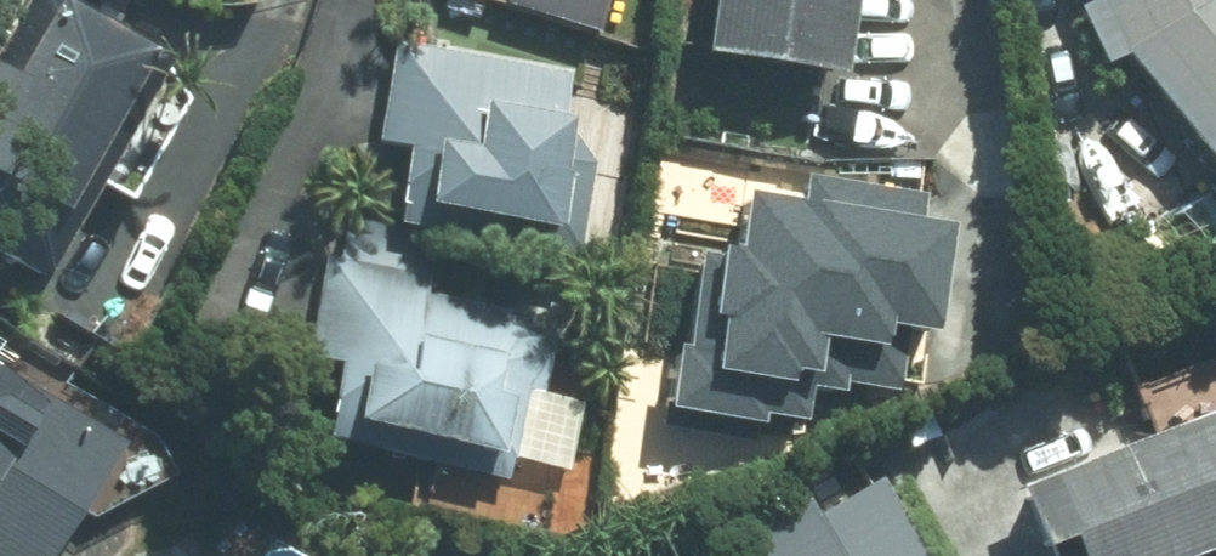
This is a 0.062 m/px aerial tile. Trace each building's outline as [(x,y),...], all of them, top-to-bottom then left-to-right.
[(39,283),(168,59),(66,0),(58,0),(14,76),(0,68),(0,183),(8,188),(0,202),(0,261),(39,283)] [(599,29),(609,0),(515,0),(599,29)] [(701,45),(835,67),(847,0),(708,0),(701,45)] [(1116,53),(1215,171),(1215,0),(1078,0),(1074,2),(1100,60),(1116,53)] [(568,72),(393,39),(375,137),(403,142),(389,217),(575,252),(594,152),(561,114),(568,72)] [(690,248),(667,415),(767,429),(770,414),(847,424),(852,384),(910,392),(919,332),(945,336),(960,224),(930,220),(933,197),(810,179),(807,201),(758,194),(751,245),(733,242),(731,254),(690,248)] [(333,358),(316,429),(502,475),(524,386),(538,389),(549,345),(520,309),(403,281),(405,270),(333,252),(308,352),(333,358)] [(0,363),(0,555),(38,555),(115,436),(0,363)] [(1015,482),(1036,537),(1064,526),(1076,555),(1167,555),(1215,537),(1215,404),(1015,482)] [(741,531),(755,555),(923,555),(876,474),(812,511),(803,496),(741,531)]
